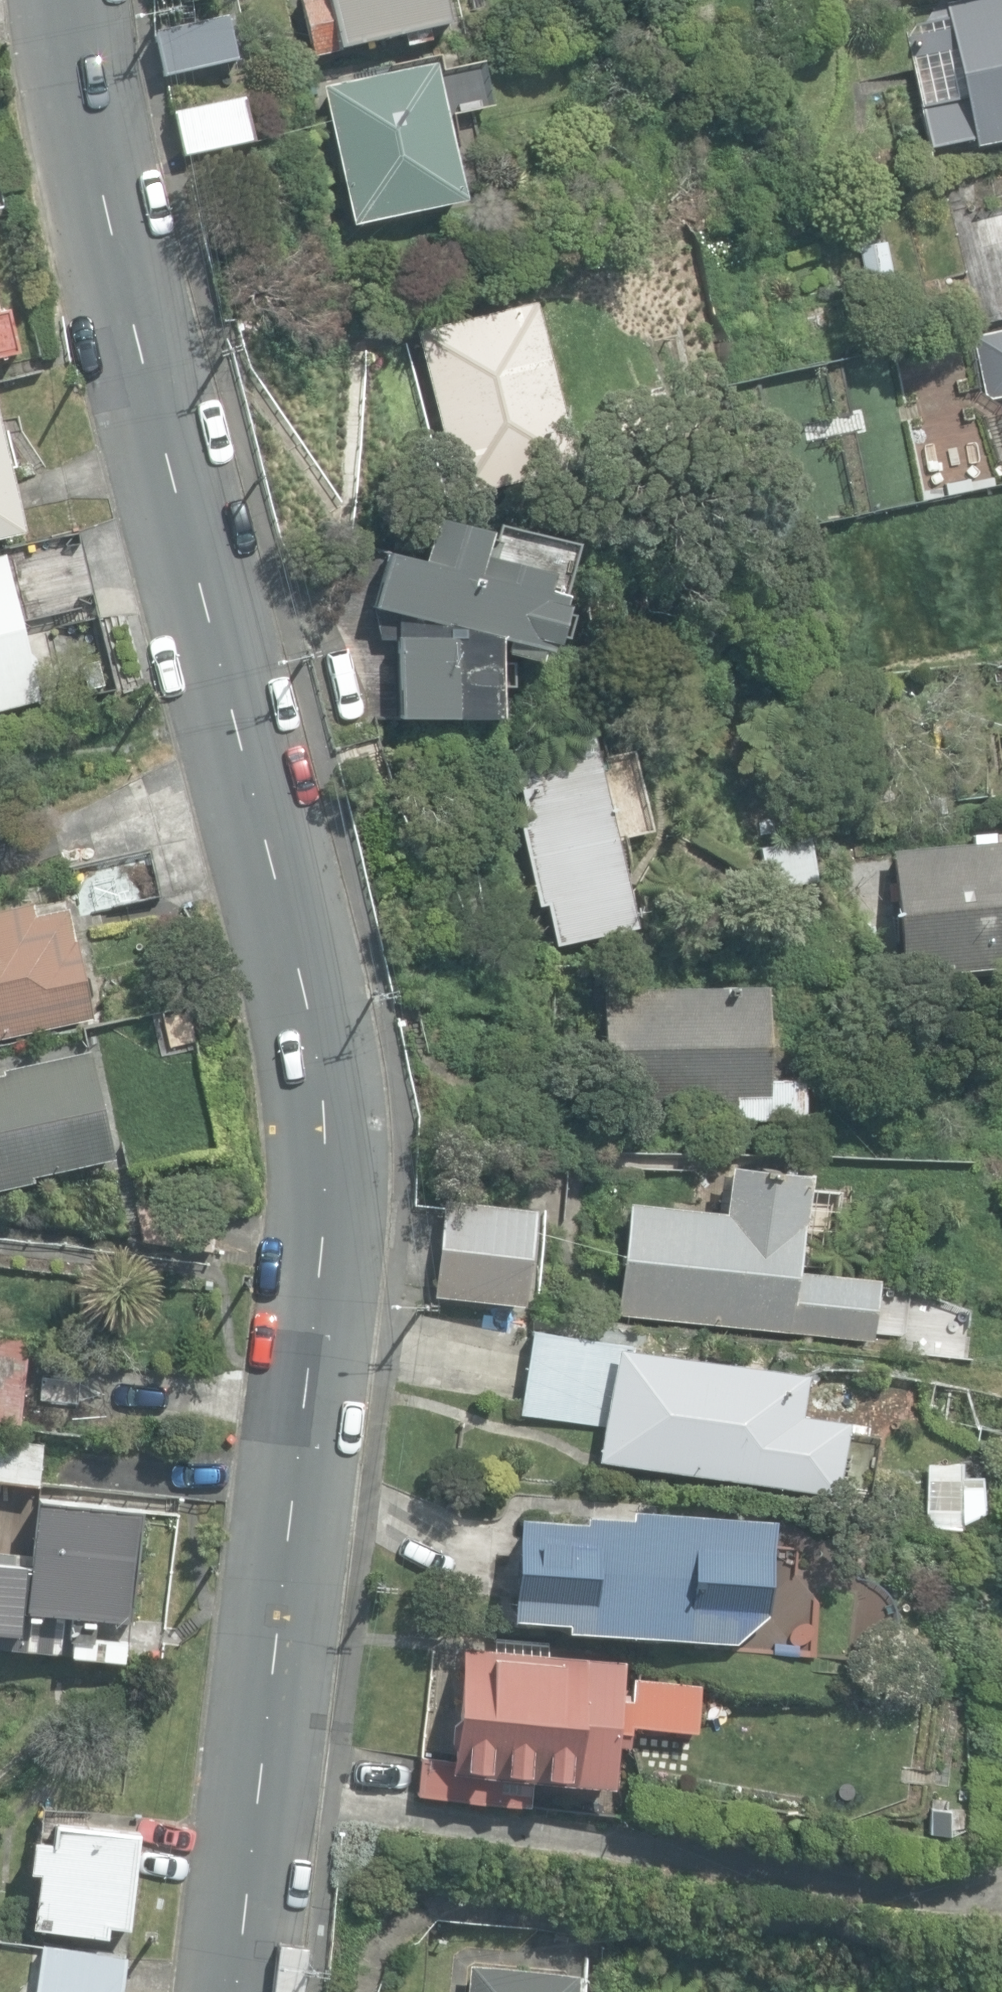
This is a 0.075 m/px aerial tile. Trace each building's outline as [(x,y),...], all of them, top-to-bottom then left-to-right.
[(316,54),(341,48),(341,49),(451,25),(445,0),(303,0),(316,54)] [(928,145),(971,136),(973,144),(1001,138),(1001,0),(946,0),(942,1),(961,93),(919,102),(928,145)] [(158,30),(167,74),(238,60),(229,16),(158,30)] [(327,87),(355,223),(464,201),(436,65),(327,87)] [(174,114),(183,156),(254,141),(244,99),(174,114)] [(857,247),(865,281),(893,274),(884,240),(857,247)] [(417,333),(459,497),(574,468),(532,304),(417,333)] [(18,353),(8,311),(0,312),(0,357),(18,353)] [(972,334),(985,398),(1001,394),(1001,327),(972,334)] [(24,532),(0,424),(0,537),(24,532)] [(400,611),(402,716),(499,714),(497,652),(529,661),(533,645),(542,648),(543,642),(549,644),(559,603),(553,602),(554,596),(537,592),(542,571),(479,555),(485,530),(430,516),(418,559),(391,552),(377,607),(400,611)] [(5,551),(0,552),(0,709),(41,699),(5,551)] [(541,887),(555,944),(636,925),(589,727),(509,746),(525,811),(515,813),(533,889),(541,887)] [(902,973),(1001,965),(1001,840),(994,840),(993,831),(971,833),(972,842),(891,849),(902,973)] [(70,865),(81,912),(158,895),(148,848),(70,865)] [(91,1017),(68,907),(35,914),(31,900),(0,907),(0,1036),(91,1017)] [(734,1102),(734,1120),(804,1118),(803,1077),(768,1078),(766,985),(603,990),(607,1106),(734,1102)] [(33,1180),(32,1174),(113,1155),(89,1048),(4,1068),(5,1072),(0,1074),(0,1187),(33,1180)] [(615,1315),(871,1341),(872,1335),(903,1338),(908,1287),(879,1284),(880,1278),(795,1269),(806,1171),(728,1163),(723,1210),(628,1200),(615,1315)] [(434,1295),(522,1304),(532,1206),(443,1197),(434,1295)] [(597,1459),(836,1491),(846,1419),(799,1413),(805,1371),(630,1347),(631,1342),(533,1329),(521,1414),(601,1425),(597,1459)] [(19,1418),(28,1336),(0,1333),(0,1416),(19,1418)] [(37,1485),(43,1442),(0,1436),(0,1480),(37,1485)] [(922,1517),(978,1517),(978,1474),(962,1474),(962,1461),(923,1461),(922,1517)] [(72,1653),(74,1639),(93,1641),(96,1617),(130,1621),(142,1508),(38,1497),(31,1562),(0,1559),(0,1645),(72,1653)] [(566,1628),(736,1640),(768,1614),(775,1519),(632,1509),(631,1515),(585,1512),(585,1520),(521,1515),(513,1616),(566,1620),(566,1628)] [(418,1794),(529,1805),(531,1778),(611,1786),(616,1731),(629,1732),(631,1723),(695,1730),(700,1684),(634,1678),(632,1699),(620,1697),(624,1662),(463,1646),(452,1759),(422,1755),(418,1794)] [(33,1925),(106,1934),(108,1922),(128,1925),(140,1831),(55,1820),(52,1839),(34,1837),(30,1869),(39,1871),(33,1925)] [(126,1952),(40,1941),(34,1991),(121,1991),(126,1952)] [(576,1971),(470,1962),(467,1991),(574,1991),(576,1971)]
